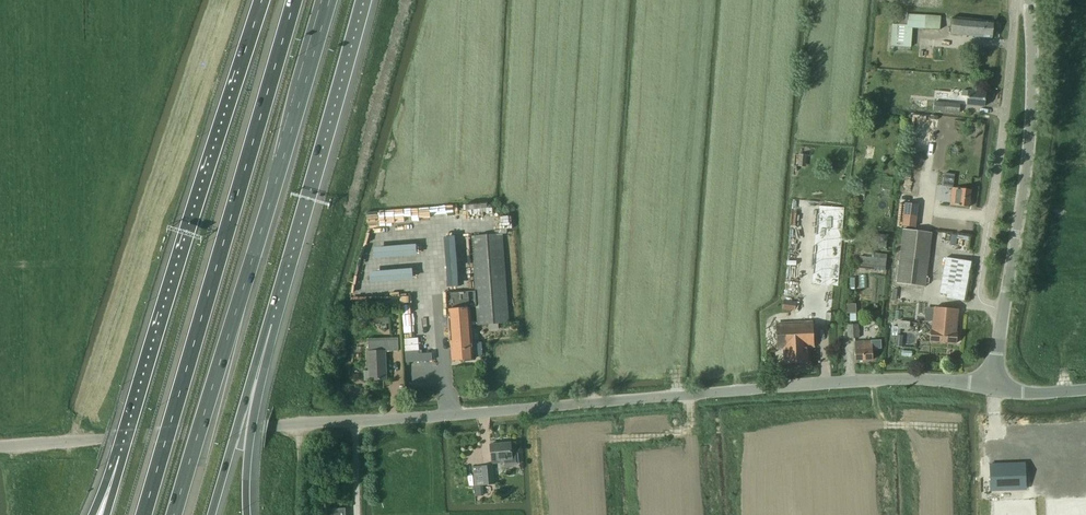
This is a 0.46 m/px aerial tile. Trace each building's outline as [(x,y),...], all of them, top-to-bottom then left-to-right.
[(925,16),(908,15),(898,15),(897,25),(891,24),(889,46),(910,47),(911,28),(940,30),(941,17),(925,16)] [(994,21),(952,18),(950,34),(992,38),(994,21)] [(986,92),(962,89),(962,95),(968,96),(967,105),(984,106),(986,92)] [(928,100),(903,97),(902,105),(902,106),(927,109),(928,100)] [(961,104),(945,103),(944,110),(960,111),(961,104)] [(943,121),(943,130),(956,131),(957,121),(943,121)] [(930,172),(929,179),(942,182),(943,175),(930,172)] [(794,184),(793,192),(791,209),(789,228),(790,229),(789,238),(788,251),(788,252),(787,262),(786,273),(785,289),(783,289),(781,300),(783,300),(782,309),(795,311),(797,302),(795,290),(798,253),(799,239),(800,229),(801,229),(802,210),(805,185),(803,185),(803,184),(794,184)] [(828,201),(815,199),(812,224),(826,226),(824,243),(841,246),(847,189),(830,187),(828,201)] [(971,190),(952,188),(950,205),(969,208),(971,190)] [(904,200),(901,221),(914,223),(917,201),(904,200)] [(931,232),(903,229),(897,284),(925,287),(931,232)] [(450,310),(448,310),(453,360),(473,359),(471,326),(477,325),(509,323),(502,234),(472,237),(476,292),(477,308),(478,321),(471,321),(470,308),(450,310)] [(370,257),(413,256),(413,246),(370,246),(370,257)] [(859,256),(858,267),(884,270),(886,259),(859,256)] [(972,262),(946,257),(940,293),(946,294),(946,298),(966,301),(972,262)] [(366,271),(367,282),(410,280),(409,269),(366,271)] [(476,292),(447,294),(448,307),(449,307),(450,310),(470,308),(477,308),(476,292)] [(845,313),(850,313),(850,320),(856,320),(856,303),(845,304),(845,313)] [(958,309),(935,307),(933,329),(931,329),(930,341),(956,344),(957,332),(956,332),(958,309)] [(399,337),(399,352),(404,352),(404,336),(398,336),(398,316),(390,316),(390,337),(399,337)] [(908,329),(909,321),(898,320),(897,329),(908,329)] [(813,323),(775,325),(776,348),(785,347),(786,364),(808,363),(807,346),(814,346),(813,323)] [(858,325),(847,326),(848,338),(859,338),(858,325)] [(413,336),(405,337),(405,363),(434,363),(434,352),(413,352),(413,336)] [(390,342),(368,343),(369,372),(371,372),(371,380),(386,380),(385,352),(399,351),(398,338),(390,338),(390,342)] [(872,341),(854,342),(855,361),(873,360),(872,341)] [(511,443),(490,445),(491,456),(502,455),(503,460),(512,459),(511,443)] [(990,464),(991,490),(1026,489),(1025,463),(990,464)] [(492,466),(482,467),(484,485),(494,484),(492,466)]
